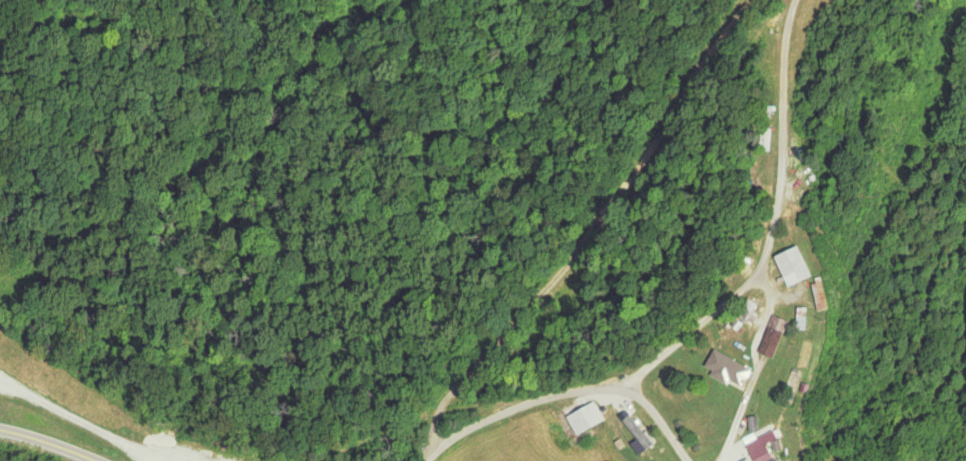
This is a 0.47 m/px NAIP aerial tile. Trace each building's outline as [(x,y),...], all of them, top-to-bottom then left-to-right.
[(786,286),(808,276),(794,245),(772,255),(786,286)] [(810,284),(814,310),(824,309),(820,283),(810,284)] [(772,358),(787,321),(773,315),(758,353),(772,358)] [(739,386),(749,369),(713,349),(702,370),(727,384),(729,381),(739,386)] [(584,436),(609,420),(598,402),(573,419),(584,436)] [(646,440),(651,436),(637,419),(632,423),(646,440)] [(752,460),(769,460),(773,460),(766,444),(776,439),(773,432),(745,444),(752,460)]
